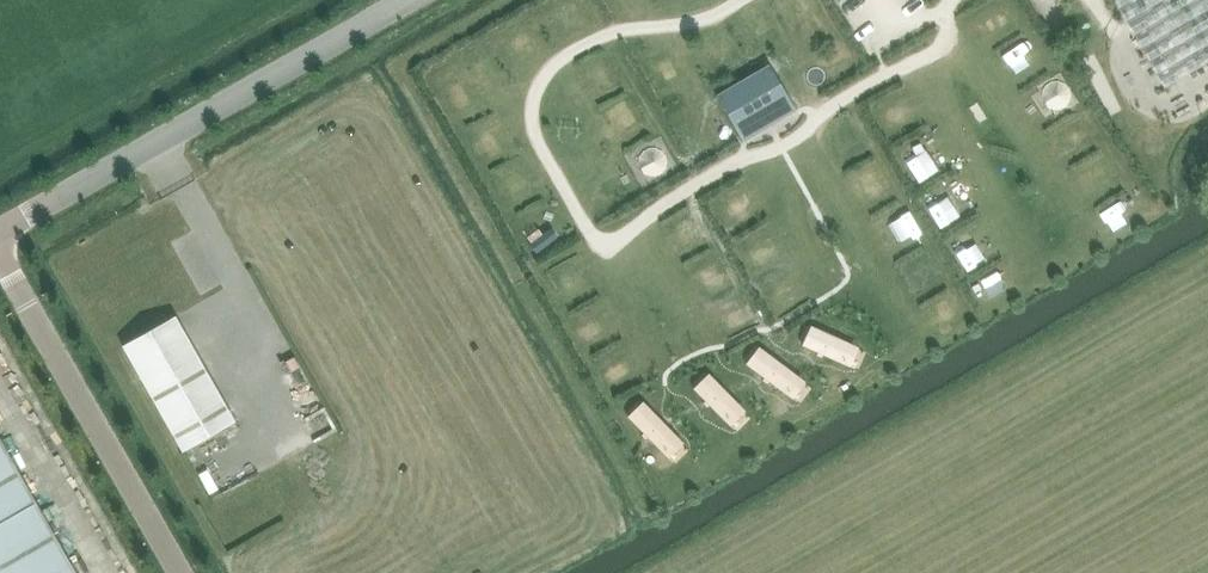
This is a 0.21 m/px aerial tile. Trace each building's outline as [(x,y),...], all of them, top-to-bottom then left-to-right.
[(1165,89),(1207,64),(1207,0),(1113,0),(1165,89)] [(995,69),(1014,60),(1000,33),(982,42),(995,69)] [(768,65),(715,96),(742,142),(795,111),(768,65)] [(1158,99),(1165,122),(1185,115),(1178,93),(1158,99)] [(839,125),(828,129),(838,155),(849,150),(839,125)] [(886,142),(898,167),(923,156),(911,131),(886,142)] [(622,170),(638,162),(627,141),(611,149),(622,170)] [(911,189),(925,212),(949,197),(935,175),(911,189)] [(1099,203),(1088,208),(1097,227),(1109,221),(1099,203)] [(955,250),(969,244),(959,222),(945,228),(955,250)] [(955,276),(963,290),(989,276),(981,262),(955,276)] [(235,422),(175,317),(121,347),(182,453),(235,422)] [(619,421),(640,412),(630,390),(609,400),(619,421)] [(646,466),(663,458),(653,434),(635,443),(646,466)] [(0,440),(0,572),(75,572),(0,440)]
